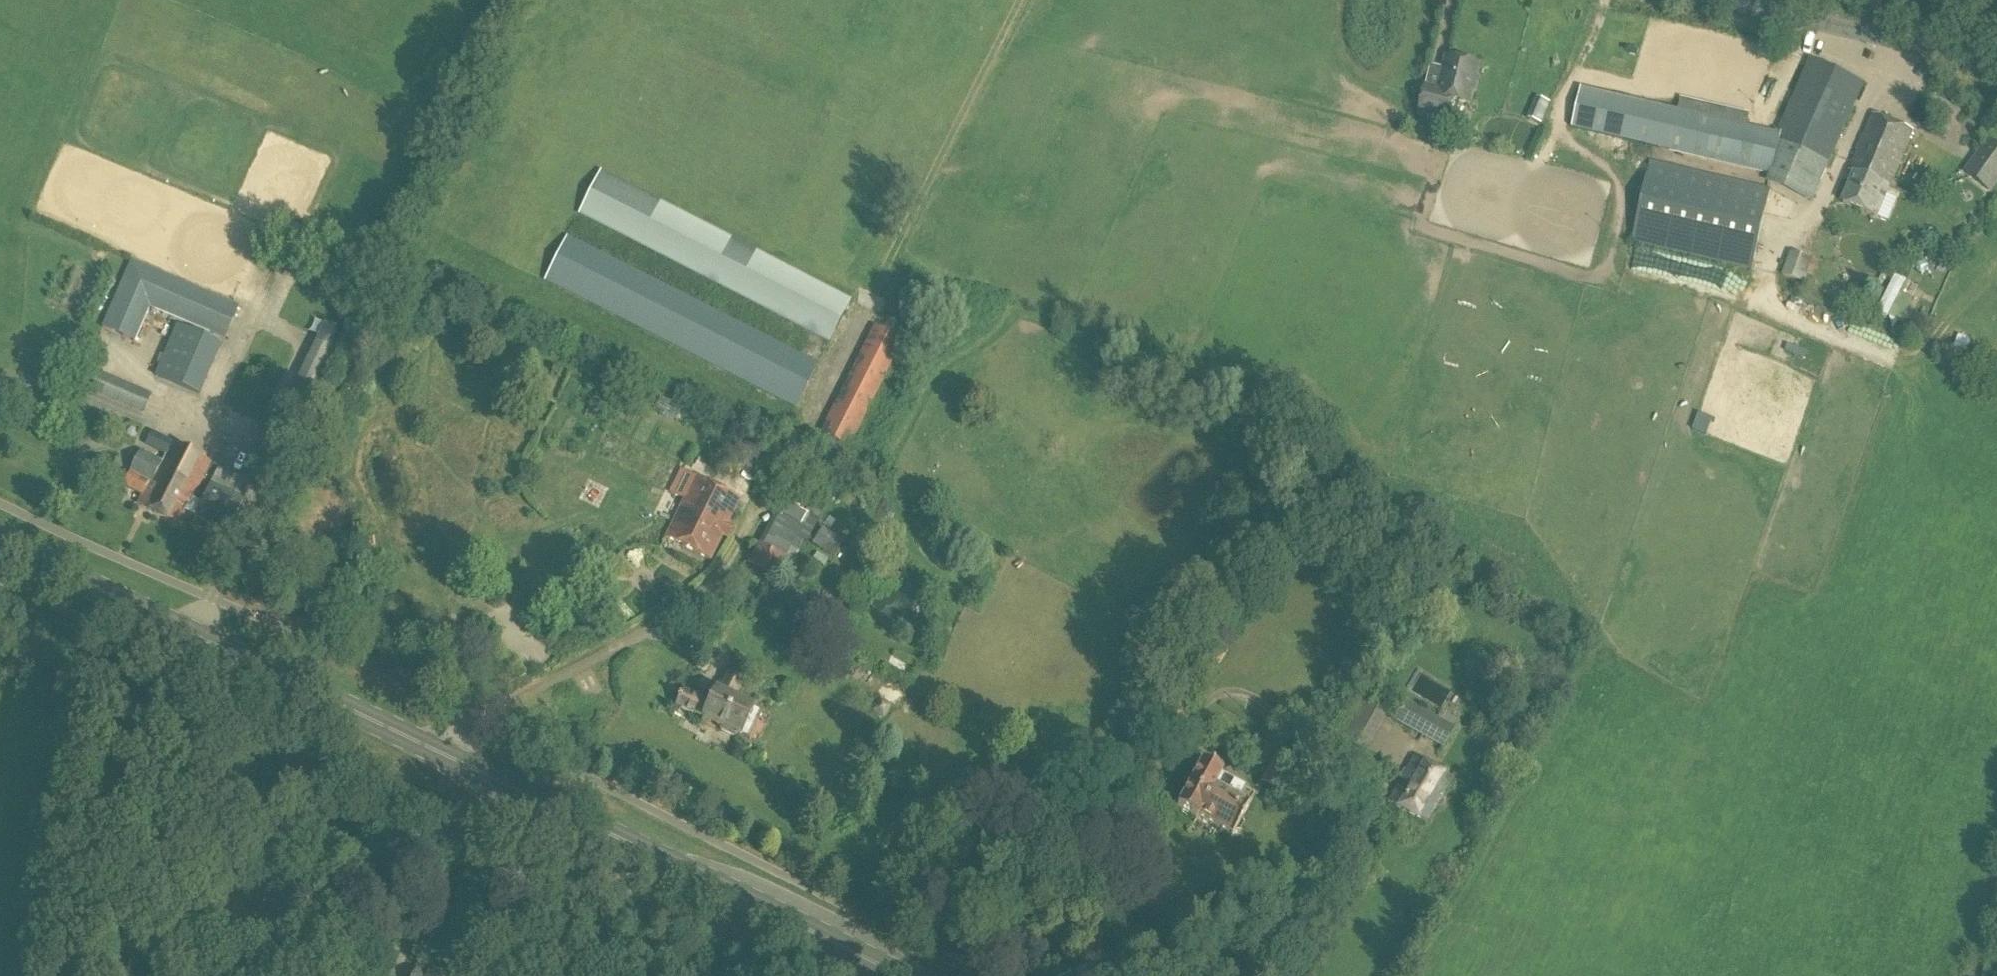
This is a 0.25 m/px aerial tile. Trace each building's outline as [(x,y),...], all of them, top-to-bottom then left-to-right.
[(1449,120),(1453,105),(1458,102),(1470,105),(1473,93),(1477,91),(1479,81),(1476,78),(1479,66),(1470,64),(1469,60),(1459,57),(1456,60),(1447,58),(1439,91),(1425,88),(1420,113),(1449,120)] [(1681,97),(1678,109),(1580,86),(1571,128),(1769,174),(1766,183),(1810,202),(1815,192),(1829,162),(1864,82),(1810,57),(1777,133),(1747,125),(1750,114),(1681,97)] [(1542,125),(1551,103),(1537,97),(1528,119),(1542,125)] [(1873,114),(1854,159),(1850,169),(1857,172),(1844,203),(1878,217),(1913,131),(1873,114)] [(1985,145),(1965,171),(1990,190),(1996,181),(1996,153),(1985,145)] [(1752,270),(1767,202),(1770,188),(1650,161),(1632,242),(1752,270)] [(828,342),(851,298),(600,169),(577,214),(828,342)] [(818,363),(566,235),(543,280),(795,408),(818,363)] [(1991,248),(1982,265),(1996,272),(1996,251),(1991,248)] [(1819,261),(1791,251),(1782,275),(1810,285),(1819,261)] [(102,326),(136,342),(151,308),(225,339),(239,305),(131,258),(102,326)] [(1898,323),(1916,285),(1903,279),(1884,316),(1898,323)] [(819,433),(823,435),(813,454),(837,465),(846,447),(849,448),(902,340),(873,325),(819,433)] [(221,346),(177,327),(155,376),(200,395),(221,346)] [(1979,354),(1980,336),(1964,335),(1964,353),(1979,354)] [(317,338),(275,425),(299,436),(341,349),(317,338)] [(99,372),(91,391),(144,413),(152,394),(99,372)] [(659,398),(653,408),(661,412),(659,415),(666,419),(668,416),(674,420),(680,409),(659,398)] [(188,510),(194,497),(211,460),(152,433),(147,444),(166,453),(163,460),(141,450),(124,485),(143,494),(138,504),(181,525),(188,510)] [(736,463),(760,474),(769,456),(744,444),(736,463)] [(194,497),(188,510),(199,515),(198,516),(214,523),(217,518),(232,525),(252,483),(220,468),(214,483),(205,502),(194,497)] [(684,499),(665,536),(710,559),(723,534),(727,536),(732,526),(727,523),(739,499),(680,469),(669,492),(684,499)] [(811,500),(804,513),(785,503),(763,546),(759,543),(749,562),(773,574),(775,570),(785,575),(802,539),(807,542),(818,519),(824,507),(811,500)] [(844,540),(821,528),(812,544),(834,557),(844,540)] [(741,737),(749,740),(762,713),(754,709),(755,707),(734,697),(742,682),(748,669),(733,661),(718,692),(715,690),(708,705),(681,692),(675,706),(721,728),(719,731),(735,738),(736,735),(741,737)] [(1452,717),(1462,698),(1430,680),(1419,699),(1452,717)] [(1386,713),(1360,698),(1332,747),(1359,762),(1386,713)] [(1404,698),(1392,720),(1443,748),(1455,726),(1404,698)] [(1295,763),(1279,754),(1261,783),(1278,792),(1295,763)] [(1388,802),(1427,824),(1452,778),(1414,757),(1388,802)] [(1244,790),(1220,777),(1222,774),(1201,762),(1175,808),(1196,820),(1197,818),(1232,838),(1234,833),(1239,833),(1243,826),(1240,821),(1254,797),(1244,791),(1244,790)]
